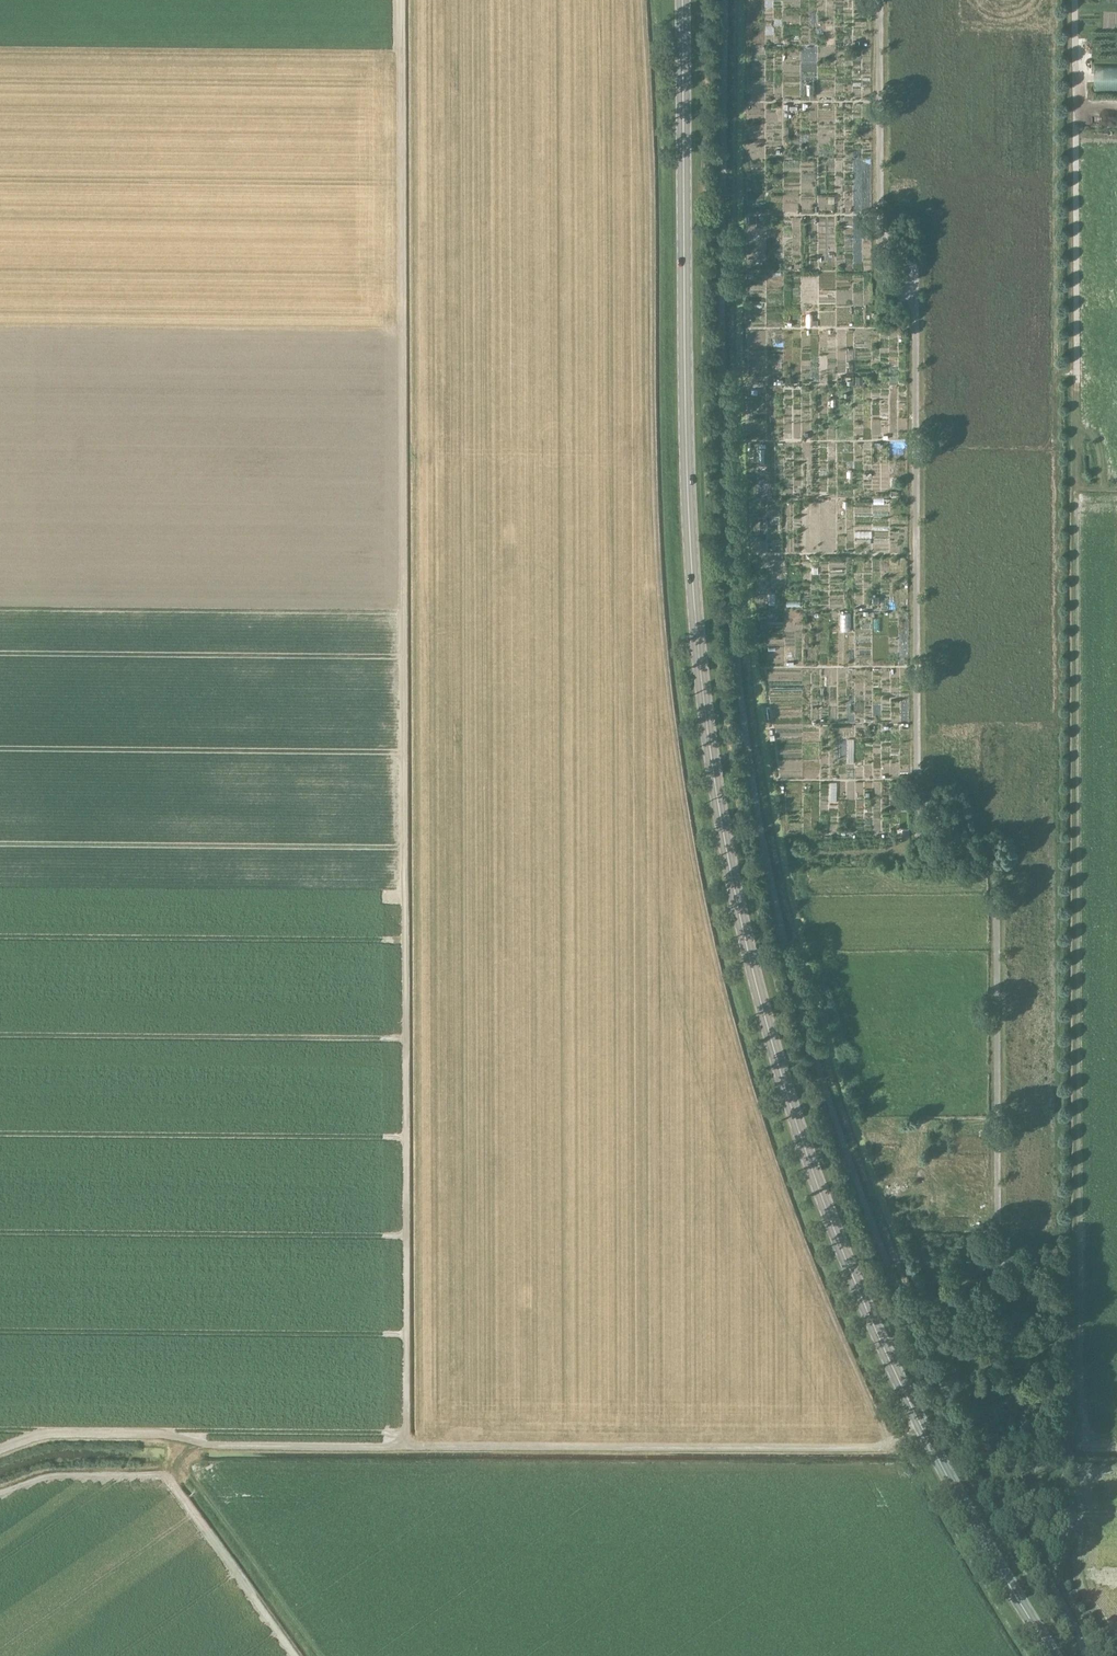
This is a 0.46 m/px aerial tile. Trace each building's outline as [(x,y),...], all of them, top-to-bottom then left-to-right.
[(936,17),(936,25),(943,25),(956,25),(956,17),(936,17)] [(943,25),(943,33),(951,33),(951,41),(960,41),(960,25),(956,25),(943,25)] [(943,33),(942,49),(960,49),(960,41),(951,41),(951,33),(943,33)] [(978,38),(978,55),(987,55),(987,47),(994,47),(995,38),(978,38)] [(987,47),(987,55),(1002,55),(1002,38),(995,38),(994,47),(987,47)] [(1002,55),(1002,59),(1010,59),(1010,38),(1002,38),(1002,55)] [(1010,38),(1010,59),(1018,59),(1018,41),(1019,41),(1019,38),(1010,38)] [(1018,59),(1018,62),(1026,62),(1026,41),(1019,41),(1018,41),(1018,59)] [(1034,41),(1034,62),(1042,62),(1042,41),(1034,41)] [(1020,78),(1020,81),(1021,81),(1021,99),(1029,99),(1029,78),(1020,78)] [(1029,78),(1029,99),(1037,99),(1037,78),(1029,78)] [(1004,85),(1004,102),(1013,102),(1013,81),(1004,81),(1004,85)] [(1013,81),(1013,102),(1021,102),(1021,99),(1021,81),(1020,81),(1013,81)] [(981,85),(981,102),(989,102),(989,93),(997,93),(997,85),(981,85)] [(989,93),(989,102),(1004,102),(1004,85),(997,85),(997,93),(989,93)] [(943,93),(943,109),(951,109),(951,101),(960,101),(960,93),(943,93)] [(943,117),(956,117),(956,118),(960,118),(960,101),(951,101),(951,109),(943,109),(943,117)] [(936,117),(936,125),(957,125),(956,118),(956,117),(943,117),(936,117)] [(936,141),(936,149),(956,149),(956,141),(936,141)] [(971,167),(971,184),(979,184),(979,176),(987,176),(987,167),(971,167)] [(979,176),(979,184),(995,184),(995,167),(987,167),(987,176),(979,176)] [(995,184),(995,188),(1003,188),(1003,167),(995,167),(995,184)] [(1003,167),(1003,188),(1011,188),(1011,170),(1011,167),(1003,167)] [(1011,188),(1011,191),(1019,191),(1019,170),(1011,170),(1011,188)] [(1019,170),(1019,191),(1026,191),(1027,191),(1027,173),(1027,170),(1019,170)] [(1026,191),(1026,194),(1035,194),(1035,173),(1027,173),(1027,191),(1026,191)] [(1035,173),(1035,194),(1043,194),(1043,173),(1035,173)] [(1024,754),(1024,763),(1051,763),(1051,754),(1024,754)] [(894,1173),(894,1182),(904,1182),(904,1173),(894,1173)]
